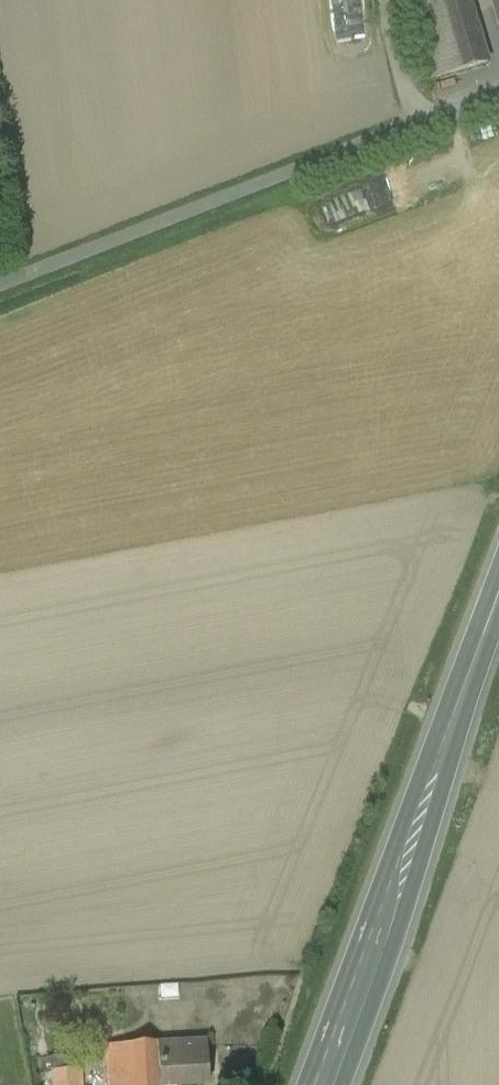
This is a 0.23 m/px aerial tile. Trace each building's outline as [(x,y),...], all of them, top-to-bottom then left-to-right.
[(467,0),(432,0),(458,73),(489,62),(467,0)] [(108,1046),(110,1084),(161,1084),(160,1046),(160,1044),(108,1046)] [(160,1046),(161,1084),(166,1084),(166,1083),(204,1082),(204,1084),(207,1084),(206,1044),(160,1046)] [(55,1069),(56,1084),(80,1084),(79,1068),(55,1069)]
